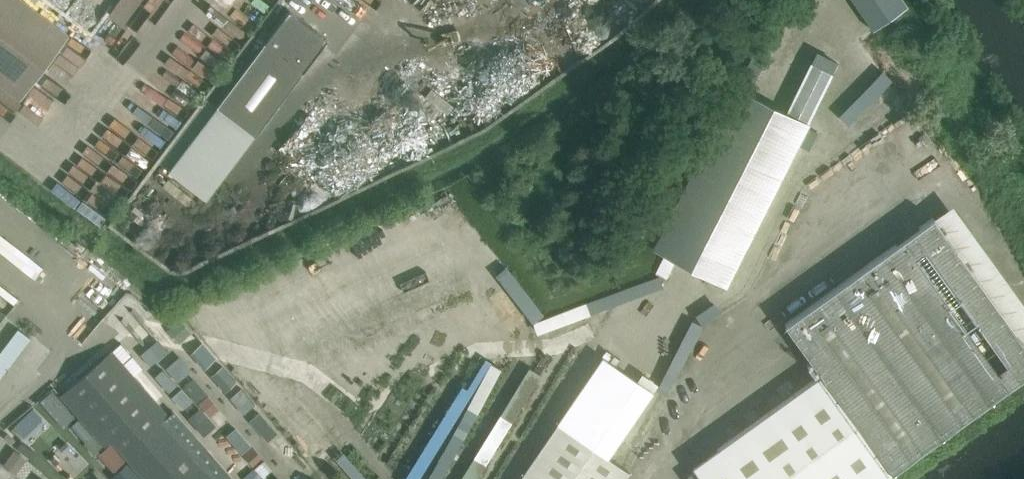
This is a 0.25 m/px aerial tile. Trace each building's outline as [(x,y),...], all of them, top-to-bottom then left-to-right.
[(21,0),(0,0),(0,85),(18,99),(67,35),(21,0)] [(149,0),(123,0),(112,13),(128,26),(149,0)] [(899,0),(852,0),(873,31),(906,9),(899,0)] [(289,9),(217,103),(255,132),(327,38),(289,9)] [(817,111),(835,75),(817,66),(799,102),(817,111)] [(808,124),(737,86),(653,250),(725,286),(808,124)] [(29,107),(50,116),(58,97),(37,88),(29,107)] [(872,130),(856,141),(861,149),(877,138),(872,130)] [(235,157),(196,140),(178,180),(217,198),(235,157)] [(106,224),(111,216),(89,203),(84,212),(106,224)] [(700,478),(881,478),(1023,376),(1023,346),(932,218),(784,324),(820,375),(691,467),(700,478)] [(590,303),(540,323),(543,332),(593,312),(590,303)] [(53,389),(43,398),(72,430),(82,422),(93,434),(85,441),(96,453),(110,441),(143,478),(209,478),(159,421),(166,415),(110,352),(59,397),(53,389)] [(519,478),(622,478),(627,472),(607,458),(652,392),(602,357),(519,478)] [(323,472),(230,364),(216,376),(304,478),(315,478),(323,472)] [(10,380),(0,372),(0,393),(10,380)] [(202,390),(188,402),(255,478),(279,478),(202,390)] [(14,440),(6,434),(2,439),(10,445),(14,440)] [(60,456),(69,466),(83,453),(65,435),(58,442),(66,451),(60,456)] [(38,478),(58,478),(46,469),(38,478)]
